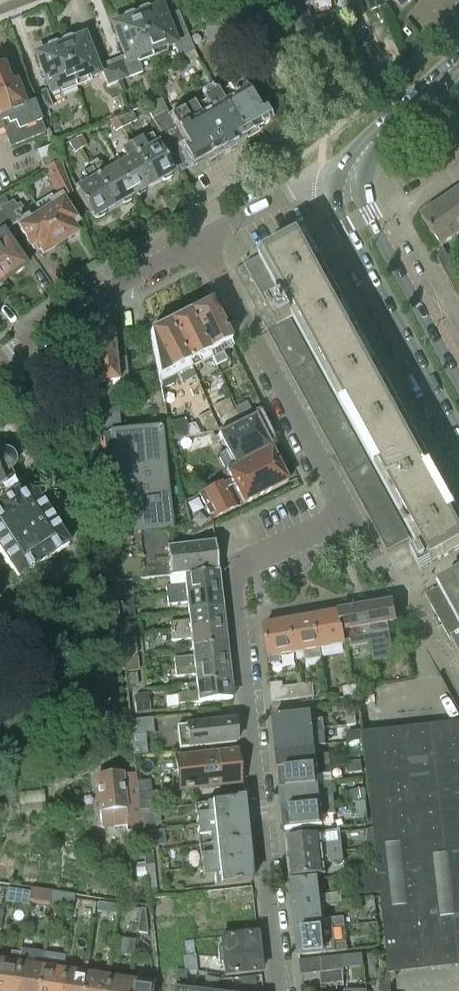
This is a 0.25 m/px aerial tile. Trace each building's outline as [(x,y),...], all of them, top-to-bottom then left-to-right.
[(384,0),(365,0),(370,12),(387,6),(384,0)] [(402,8),(412,0),(395,0),(402,8)] [(151,11),(146,9),(139,11),(137,15),(136,16),(150,52),(165,46),(166,49),(173,46),(176,54),(181,51),(184,57),(194,52),(186,31),(185,29),(171,34),(164,16),(163,17),(160,9),(153,11),(153,10),(151,11)] [(294,19),(302,39),(316,33),(308,13),(294,19)] [(153,58),(150,52),(136,16),(135,16),(131,14),(124,17),(122,22),(121,23),(122,24),(114,26),(117,34),(116,34),(124,56),(110,62),(118,82),(128,78),(142,72),(139,64),(153,58)] [(59,45),(76,88),(91,82),(90,79),(98,75),(87,46),(86,46),(83,38),(76,41),(76,40),(75,40),(69,38),(62,41),(61,45),(59,45)] [(61,94),(76,88),(59,45),(58,46),(55,44),(47,47),(45,52),(44,52),(45,53),(37,56),(40,64),(39,64),(50,94),(59,90),(61,94)] [(107,87),(118,82),(110,62),(99,66),(107,87)] [(4,129),(6,135),(5,135),(10,147),(44,133),(33,103),(25,107),(15,82),(9,85),(2,68),(0,69),(0,131),(4,129)] [(260,113),(240,78),(226,85),(228,88),(218,94),(216,91),(242,138),(243,138),(259,129),(258,129),(271,121),(264,110),(260,113)] [(51,108),(52,108),(45,91),(35,95),(41,112),(42,112),(51,108)] [(236,142),(242,138),(216,91),(203,98),(205,101),(196,106),(220,152),(236,142)] [(219,152),(220,152),(196,106),(195,107),(193,103),(170,117),(167,112),(152,119),(182,172),(204,160),(219,151),(219,152)] [(51,108),(42,112),(44,118),(54,115),(51,108)] [(117,119),(122,129),(137,121),(131,111),(124,115),(117,119)] [(122,129),(117,119),(110,123),(115,133),(122,129)] [(153,184),(160,181),(165,182),(171,178),(172,174),(174,173),(152,134),(131,145),(137,155),(139,154),(146,166),(141,168),(146,178),(149,176),(153,184)] [(74,139),(81,150),(87,146),(81,135),(74,139)] [(74,153),(81,150),(74,139),(68,142),(74,153)] [(147,188),(153,184),(149,176),(146,178),(141,168),(146,166),(139,154),(137,155),(131,145),(122,151),(127,161),(117,167),(133,196),(134,195),(139,197),(145,193),(147,188)] [(54,158),(49,147),(38,151),(42,163),(54,158)] [(65,178),(59,161),(46,168),(54,185),(65,178)] [(133,196),(117,167),(106,173),(101,162),(91,168),(113,207),(120,203),(125,204),(131,201),(133,196)] [(107,210),(113,207),(91,168),(82,173),(88,184),(76,190),(93,219),(94,218),(98,219),(106,215),(107,210)] [(421,217),(430,230),(429,231),(432,234),(433,234),(441,247),(434,252),(458,299),(458,277),(443,247),(458,236),(458,191),(421,217)] [(39,214),(59,244),(76,233),(72,226),(77,223),(60,195),(49,202),(46,198),(35,205),(40,214),(39,214)] [(59,244),(39,214),(30,220),(27,215),(23,218),(13,201),(0,208),(13,227),(17,224),(33,251),(38,248),(43,254),(59,244)] [(2,234),(13,227),(0,208),(0,232),(1,234),(0,235),(0,278),(3,282),(12,275),(16,275),(22,270),(23,268),(25,266),(2,234)] [(458,548),(458,515),(457,512),(452,515),(316,264),(320,261),(305,233),(265,255),(235,271),(387,551),(410,539),(421,559),(416,562),(420,569),(428,565),(422,553),(426,551),(433,563),(458,548)] [(210,302),(209,303),(188,313),(208,354),(209,353),(216,366),(226,361),(220,348),(230,343),(210,302)] [(208,354),(188,313),(168,324),(187,364),(189,363),(208,354)] [(187,364),(168,324),(149,333),(161,391),(174,384),(180,381),(194,374),(189,363),(187,364)] [(94,385),(95,397),(118,394),(119,393),(118,385),(126,384),(128,381),(125,359),(115,360),(113,335),(107,332),(90,343),(94,385)] [(119,396),(119,393),(118,394),(95,397),(97,415),(99,432),(101,454),(115,582),(124,581),(144,579),(140,532),(167,531),(167,532),(173,531),(162,426),(120,430),(116,396),(119,396)] [(236,410),(240,418),(251,412),(246,401),(234,407),(236,410)] [(218,428),(209,410),(197,416),(206,434),(218,428)] [(222,427),(240,418),(236,410),(218,418),(222,427)] [(99,432),(97,415),(84,416),(88,455),(101,454),(99,432)] [(217,435),(226,451),(216,457),(224,471),(221,472),(222,474),(271,450),(253,416),(217,435)] [(173,440),(188,436),(187,426),(186,419),(169,423),(173,440)] [(271,450),(222,474),(223,477),(227,476),(229,479),(197,495),(197,496),(184,503),(191,537),(212,527),(211,521),(287,483),(271,450)] [(16,578),(67,546),(34,496),(26,494),(24,495),(8,471),(11,469),(13,467),(13,464),(13,461),(13,459),(11,456),(9,453),(6,452),(2,452),(0,453),(0,553),(16,578)] [(140,532),(144,579),(169,577),(183,576),(183,575),(217,572),(214,543),(169,547),(167,532),(167,531),(140,532)] [(165,587),(166,594),(196,592),(219,588),(217,572),(183,575),(183,576),(184,585),(165,587)] [(444,583),(444,584),(425,594),(454,647),(453,648),(458,659),(458,575),(444,583)] [(116,597),(126,596),(124,581),(115,582),(116,597)] [(221,608),(219,588),(196,592),(166,594),(167,605),(186,603),(187,611),(221,608)] [(147,599),(122,602),(124,619),(134,618),(133,610),(148,608),(147,599)] [(396,623),(393,602),(340,612),(343,644),(345,644),(345,648),(370,644),(373,660),(394,657),(388,624),(396,623)] [(181,630),(223,626),(221,608),(187,611),(188,621),(169,623),(170,631),(181,630)] [(14,634),(0,612),(0,643),(14,634)] [(320,648),(343,644),(340,612),(314,616),(319,649),(320,648)] [(319,649),(314,616),(289,620),(294,653),(304,651),(305,660),(322,657),(320,648),(319,649)] [(280,656),(294,653),(289,620),(264,625),(269,657),(267,657),(268,664),(281,662),(280,656)] [(225,645),(223,626),(181,630),(170,631),(171,641),(190,639),(191,648),(225,645)] [(130,635),(120,636),(122,657),(137,655),(135,637),(130,637),(130,635)] [(174,666),(227,661),(225,645),(191,648),(192,657),(174,659),(174,666)] [(137,657),(122,659),(124,672),(139,671),(137,657)] [(229,679),(227,661),(174,666),(176,677),(195,675),(195,683),(229,679)] [(136,673),(124,674),(126,688),(138,686),(136,673)] [(231,699),(229,679),(195,683),(196,693),(177,695),(178,705),(231,699)] [(300,698),(314,697),(313,684),(299,685),(300,698)] [(272,701),(300,698),(299,685),(270,688),(272,701)] [(344,697),(358,695),(356,685),(343,687),(344,697)] [(149,713),(147,694),(137,695),(134,698),(136,714),(149,713)] [(345,710),(347,725),(356,724),(355,709),(345,710)] [(274,715),(275,733),(324,728),(323,719),(312,720),(311,711),(274,715)] [(150,718),(141,719),(131,720),(132,736),(154,734),(152,718),(150,718)] [(179,749),(236,742),(233,720),(176,726),(179,749)] [(458,949),(458,721),(362,732),(363,742),(365,754),(373,829),(375,848),(387,957),(458,949)] [(325,737),(324,728),(275,733),(277,750),(315,747),(314,738),(325,737)] [(347,732),(348,742),(348,743),(363,742),(362,732),(362,730),(347,732)] [(346,756),(365,754),(363,742),(348,743),(348,742),(344,743),(346,756)] [(316,756),(315,747),(277,750),(279,770),(330,764),(329,754),(316,756)] [(178,790),(188,789),(240,783),(237,751),(185,757),(175,758),(178,790)] [(362,772),(361,761),(348,762),(350,773),(362,772)] [(279,770),(281,790),(319,786),(318,776),(331,774),(330,764),(279,770)] [(141,830),(139,810),(138,793),(135,773),(121,774),(121,773),(96,775),(102,829),(126,826),(127,831),(141,830)] [(320,795),(319,786),(281,790),(284,810),(334,804),(333,794),(320,795)] [(353,802),(366,800),(364,788),(352,790),(353,802)] [(139,810),(157,808),(155,791),(138,793),(139,810)] [(209,835),(210,844),(246,840),(242,799),(197,804),(198,814),(196,815),(198,836),(209,835)] [(368,818),(366,800),(353,802),(355,819),(368,818)] [(284,810),(286,829),(322,826),(323,825),(322,815),(335,814),(334,804),(284,810)] [(366,849),(375,848),(373,829),(364,830),(366,849)] [(321,833),(286,837),(288,857),(343,852),(341,842),(340,830),(321,832),(321,833)] [(161,831),(147,832),(149,847),(163,846),(161,831)] [(251,882),(246,840),(210,844),(211,854),(200,856),(203,877),(214,876),(215,886),(251,882)] [(344,861),(343,852),(288,857),(291,877),(326,873),(325,863),(344,861)] [(146,866),(155,866),(154,857),(145,858),(146,866)] [(146,876),(146,875),(145,867),(145,863),(135,864),(137,877),(146,876)] [(156,879),(155,872),(147,873),(147,881),(156,879)] [(353,878),(355,896),(378,893),(376,875),(353,878)] [(147,881),(148,888),(157,887),(156,879),(147,881)] [(316,879),(291,882),(294,905),(319,903),(318,895),(316,879)] [(148,888),(149,897),(158,897),(157,887),(148,888)] [(5,902),(28,906),(30,893),(8,889),(5,902)] [(37,899),(48,900),(50,892),(38,890),(37,899)] [(50,892),(48,900),(63,902),(62,907),(73,908),(75,894),(64,893),(64,894),(50,892)] [(341,893),(327,894),(328,903),(342,902),(341,893)] [(108,913),(109,905),(99,903),(98,912),(108,913)] [(319,903),(294,905),(296,930),(321,927),(321,919),(319,904),(319,903)] [(148,929),(146,912),(140,912),(138,928),(148,929)] [(338,926),(344,926),(343,917),(330,918),(331,927),(334,927),(338,926)] [(346,941),(335,942),(334,927),(331,927),(322,928),(321,927),(296,930),(299,955),(347,950),(346,941)] [(13,990),(35,990),(39,966),(41,952),(43,933),(21,930),(18,954),(13,990)] [(225,975),(261,971),(257,934),(221,938),(222,947),(217,948),(219,966),(224,965),(225,975)] [(132,957),(135,940),(122,938),(119,954),(132,957)] [(39,966),(35,990),(57,990),(60,970),(63,970),(66,956),(43,952),(43,953),(41,952),(39,966)] [(0,960),(0,990),(13,990),(18,954),(12,953),(10,962),(0,960)] [(362,954),(341,956),(343,969),(363,966),(362,954)] [(197,972),(195,956),(183,957),(184,971),(187,971),(197,972)] [(323,972),(341,970),(343,970),(343,969),(341,956),(321,958),(323,972)] [(323,972),(321,958),(299,960),(301,974),(320,972),(323,972)] [(83,973),(63,970),(60,970),(57,990),(80,990),(83,973)] [(177,970),(175,980),(186,982),(187,971),(184,971),(177,970)] [(323,972),(320,972),(321,984),(343,982),(341,970),(323,972)] [(83,973),(80,990),(105,990),(107,977),(83,973)] [(213,984),(214,977),(205,976),(203,990),(215,990),(213,990),(213,984)] [(248,985),(256,984),(255,976),(247,977),(248,985)] [(129,980),(107,977),(105,990),(128,990),(129,980)] [(241,986),(248,985),(247,977),(240,978),(241,986)] [(129,980),(128,990),(152,990),(153,984),(129,980)] [(390,981),(380,982),(381,990),(391,990),(390,981)]
